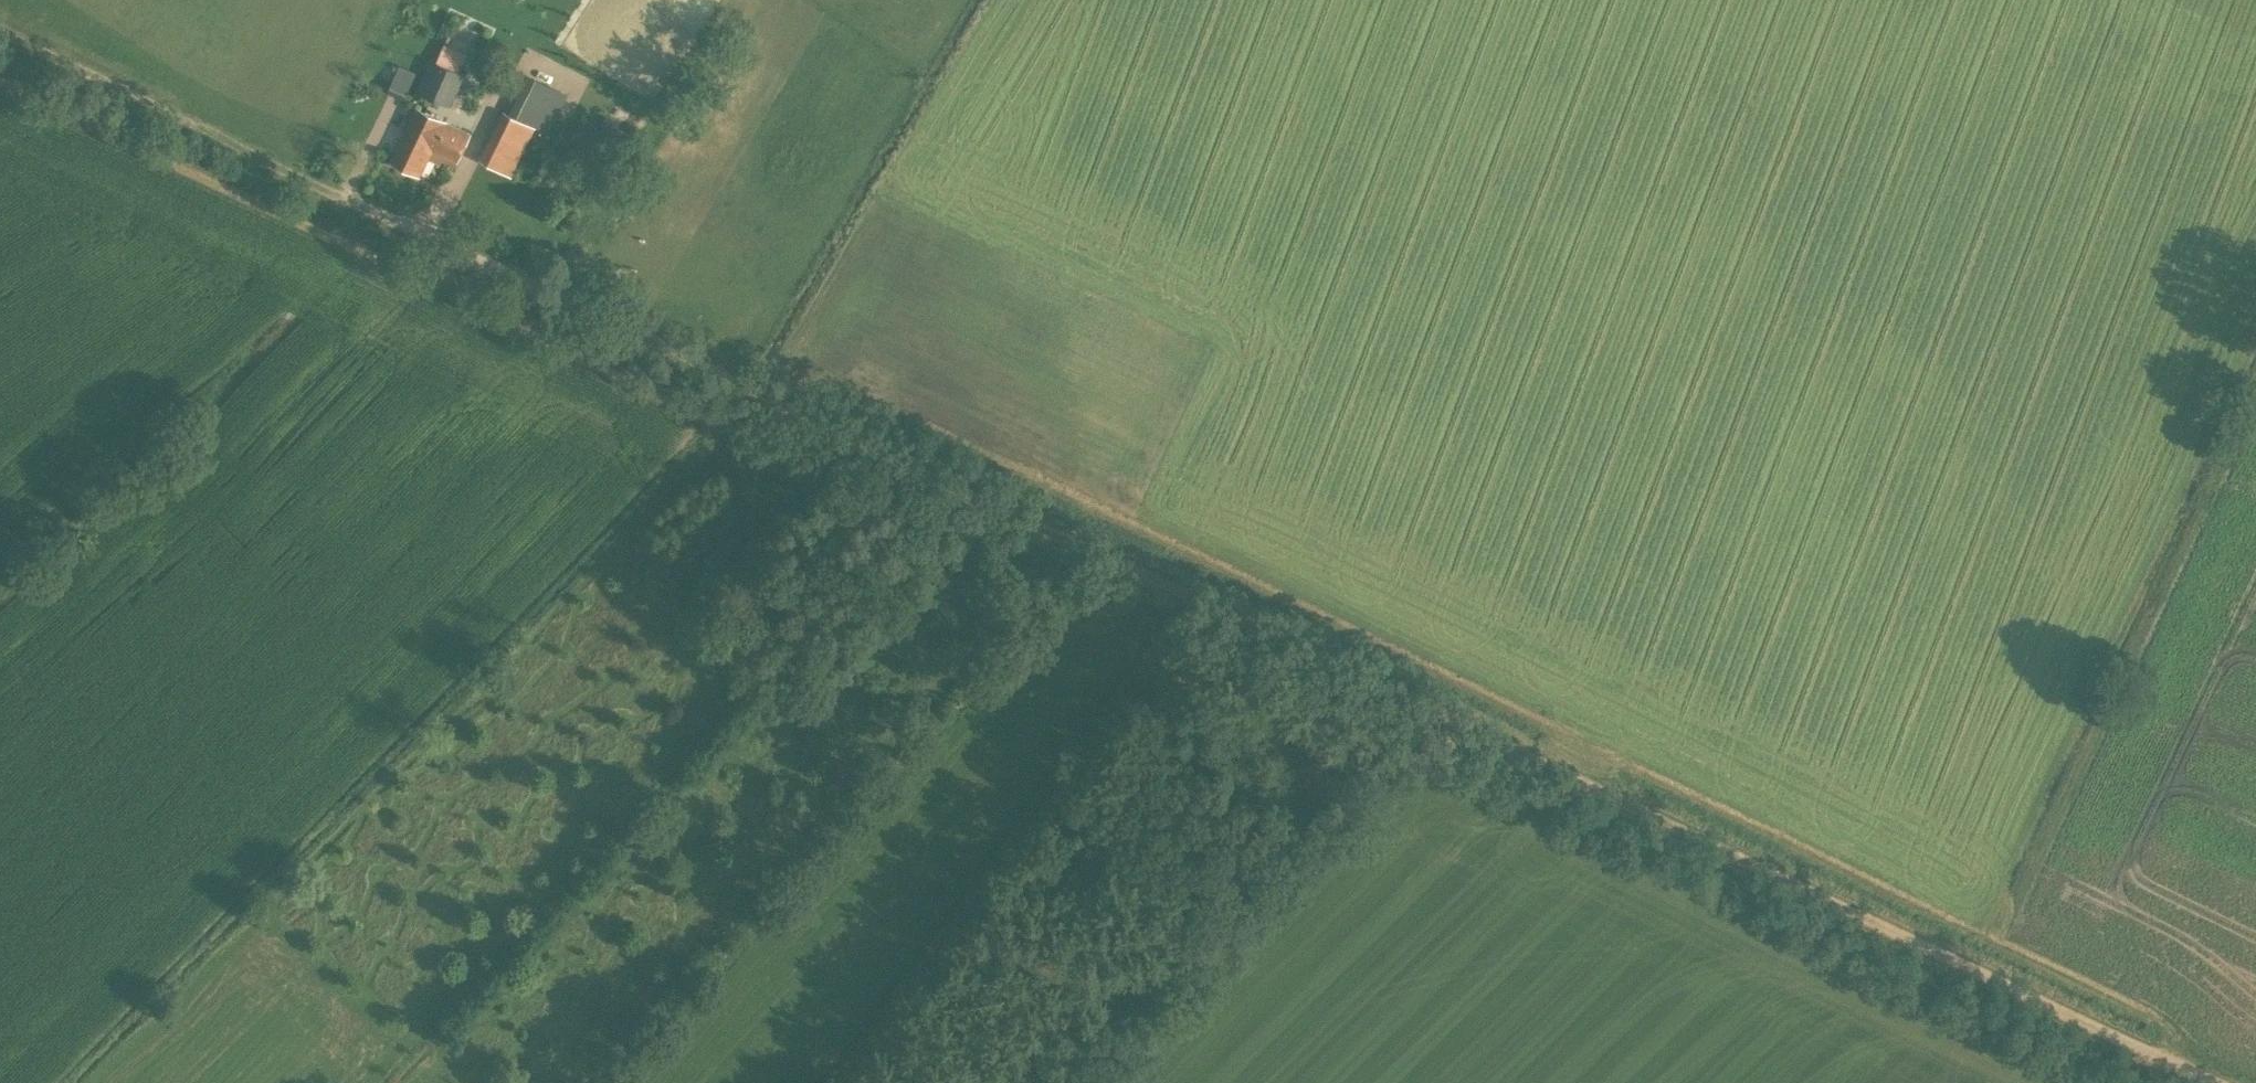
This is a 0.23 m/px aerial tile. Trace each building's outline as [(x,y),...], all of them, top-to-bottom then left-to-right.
[(415,91),(450,106),(465,73),(430,58),(415,91)] [(405,94),(415,71),(398,64),(388,87),(405,94)] [(478,159),(510,175),(547,102),(551,104),(560,86),(531,72),(510,114),(502,110),(478,159)] [(390,161),(421,176),(433,150),(456,161),(469,134),(416,108),(390,161)]
